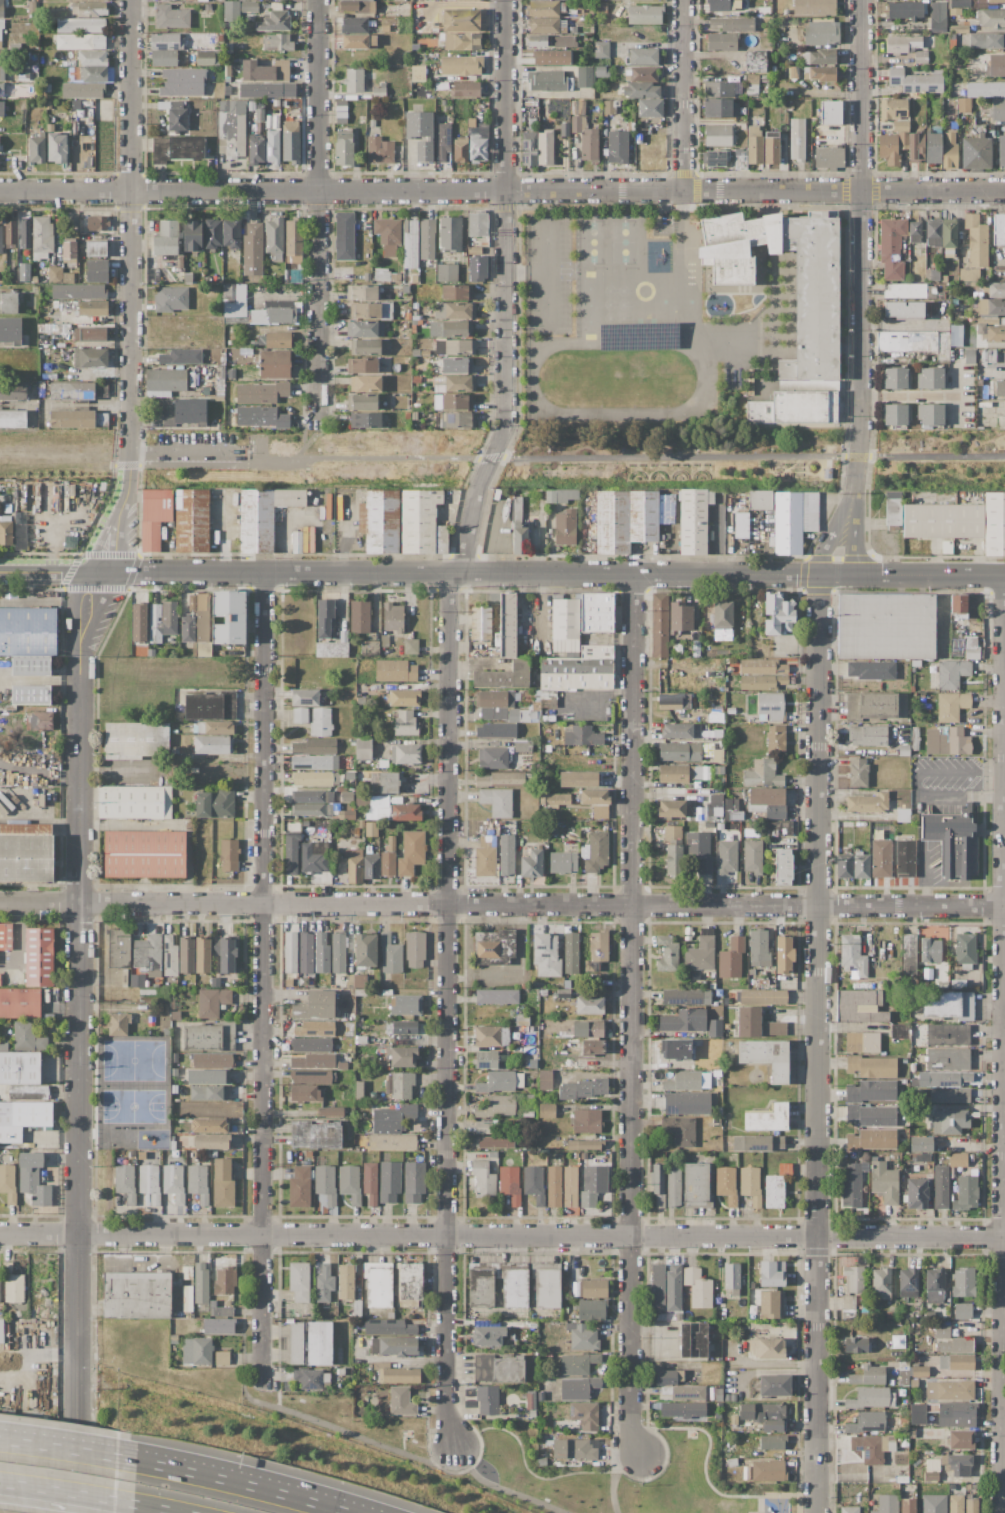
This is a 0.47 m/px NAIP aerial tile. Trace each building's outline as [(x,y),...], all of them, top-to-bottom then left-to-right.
[(708,11),(708,0),(729,0),(729,11),(708,11)] [(793,15),(793,0),(835,0),(835,15),(793,15)] [(28,1),(36,1),(36,14),(28,14),(28,1)] [(240,1),(258,1),(258,12),(240,12),(240,1)] [(341,1),(370,1),(370,13),(357,13),(357,10),(340,10),(340,1),(341,1)] [(529,1),(559,1),(559,5),(559,11),(559,16),(529,16),(529,15),(528,15),(528,10),(529,10),(529,1)] [(72,3),(107,2),(108,16),(99,16),(99,17),(78,17),(78,15),(72,15),(72,3)] [(271,10),(271,2),(282,2),(282,10),(271,10)] [(595,2),(607,2),(607,10),(595,10),(595,2)] [(888,2),(923,2),(923,10),(927,10),(927,15),(923,16),(923,18),(916,18),(916,22),(911,22),(911,18),(888,18),(888,2)] [(190,27),(155,27),(155,4),(171,4),(171,9),(190,9),(190,27)] [(628,6),(641,6),(641,5),(650,5),(650,6),(661,6),(661,24),(628,24),(628,6)] [(941,16),(930,16),(929,16),(929,7),(930,7),(939,7),(941,7),(941,16)] [(949,16),(949,8),(961,9),(961,16),(949,16)] [(443,9),(479,9),(479,17),(479,23),(479,32),(443,32),(443,9)] [(289,15),(290,30),(271,30),(271,32),(264,32),(264,30),(255,30),(255,21),(263,21),(263,18),(264,18),(269,18),(269,10),(271,10),(282,10),(287,10),(287,15),(289,15)] [(976,10),(1004,10),(1004,27),(1000,27),(1000,28),(991,28),(991,27),(980,27),(980,25),(978,25),(978,19),(976,19),(976,10)] [(930,16),(941,16),(947,16),(947,33),(930,33),(930,16)] [(368,17),(368,23),(371,23),(371,28),(368,28),(368,31),(341,31),(341,25),(343,25),(343,17),(368,17)] [(754,17),(754,31),(721,31),(721,25),(709,25),(709,17),(754,17)] [(56,18),(103,18),(103,32),(56,33),(56,18)] [(559,18),(559,33),(552,33),(529,33),(529,26),(528,26),(528,19),(529,19),(529,18),(559,18)] [(839,22),(839,42),(832,42),(832,43),(829,43),(829,45),(804,45),(804,26),(808,26),(808,22),(839,22)] [(481,49),(444,49),(444,40),(444,33),(457,33),(457,34),(463,34),(463,33),(481,33),(481,49)] [(706,33),(738,33),(738,44),(736,44),(736,50),(708,50),(708,38),(706,38),(706,33)] [(57,34),(105,34),(105,49),(57,49),(57,42),(57,34)] [(151,34),(179,34),(179,38),(183,38),(183,49),(177,49),(151,49),(151,34)] [(289,34),(289,41),(293,41),(293,50),(263,50),(263,43),(258,43),(258,37),(263,37),(263,35),(275,35),(275,34),(289,34)] [(342,34),(369,34),(369,35),(376,35),(376,44),(374,44),(374,45),(369,45),(369,48),(342,48),(342,34)] [(970,34),(1004,34),(1004,48),(970,48),(970,34)] [(547,35),(547,46),(528,46),(528,45),(525,45),(525,38),(528,38),(528,35),(547,35)] [(887,36),(922,36),(922,48),(908,48),(908,53),(898,53),(898,55),(892,55),(892,53),(887,53),(887,36)] [(554,37),(575,37),(575,42),(577,42),(577,47),(554,47),(554,37)] [(594,41),(609,41),(609,57),(594,57),(594,41)] [(629,48),(658,48),(658,64),(629,64),(629,63),(625,63),(625,57),(629,57),(629,48)] [(9,65),(0,65),(0,49),(9,49),(9,65)] [(177,49),(177,52),(178,52),(178,55),(177,55),(177,66),(152,66),(151,55),(151,49),(177,49)] [(835,49),(835,64),(803,64),(803,56),(802,56),(802,54),(803,54),(803,52),(818,52),(818,49),(835,49)] [(78,66),(78,50),(106,50),(106,60),(107,60),(107,66),(106,66),(80,66),(78,66)] [(572,50),(572,65),(534,65),(534,57),(532,57),(532,50),(572,50)] [(196,51),(214,51),(214,65),(196,65),(196,51)] [(745,51),(766,51),(766,72),(745,72),(745,51)] [(914,51),(928,51),(928,64),(914,64),(914,51)] [(989,54),(1004,54),(1004,76),(989,76),(989,75),(984,75),(984,65),(989,65),(989,54)] [(440,56),(483,56),(483,66),(482,66),(482,74),(470,74),(470,75),(458,75),(458,74),(440,74),(440,56)] [(242,80),(242,60),(256,60),(256,66),(274,66),(274,60),(289,60),(289,80),(242,80)] [(411,96),(385,96),(385,88),(385,72),(375,72),(375,65),(411,65),(411,96)] [(411,65),(426,65),(426,82),(411,82),(411,65)] [(80,66),(106,66),(106,82),(82,82),(82,79),(80,79),(80,66)] [(595,66),(605,66),(605,74),(595,74),(595,66)] [(798,66),(798,79),(788,79),(788,66),(798,66)] [(577,67),(593,67),(593,87),(577,87),(577,67)] [(657,67),(657,82),(650,82),(650,80),(630,80),(630,78),(630,70),(630,67),(657,67)] [(835,67),(835,82),(817,82),(817,79),(808,79),(808,72),(808,67),(835,67)] [(943,75),(943,92),(902,92),(902,86),(888,86),(888,67),(904,67),(904,75),(932,75),(932,69),(942,69),(942,75),(943,75)] [(206,69),(206,82),(206,95),(204,95),(159,95),(159,87),(164,87),(164,81),(166,81),(166,78),(162,78),(162,69),(206,69)] [(364,69),(364,92),(346,92),(346,84),(343,84),(343,78),(346,78),(346,69),(364,69)] [(527,71),(563,71),(563,77),(567,77),(567,79),(567,90),(551,90),(551,91),(541,91),(541,90),(529,90),(529,83),(527,83),(527,71)] [(746,74),(758,75),(758,84),(757,84),(746,84),(746,74)] [(454,82),(479,82),(479,97),(450,97),(450,88),(453,88),(453,87),(454,87),(454,82)] [(704,82),(734,82),(734,98),(704,98),(704,82)] [(967,82),(1004,82),(1004,97),(967,97),(967,82)] [(62,83),(105,83),(105,90),(102,90),(102,95),(102,97),(62,97),(62,83)] [(239,83),(295,83),(295,98),(239,98),(239,83)] [(659,86),(659,98),(627,98),(627,96),(623,96),(623,86),(627,86),(627,83),(651,83),(651,86),(659,86)] [(51,84),(51,92),(43,92),(43,84),(51,84)] [(746,84),(757,84),(757,97),(746,97),(746,84)] [(385,88),(385,96),(385,97),(372,97),(372,88),(385,88)] [(957,98),(971,98),(971,112),(957,112),(957,98)] [(991,98),(1004,98),(1004,121),(992,121),(992,120),(988,120),(988,107),(991,107),(991,98)] [(638,99),(662,99),(662,107),(663,107),(663,114),(662,114),(662,117),(638,117),(638,112),(636,112),(636,103),(638,103),(638,99)] [(704,99),(733,99),(733,103),(736,103),(738,103),(738,116),(704,116),(704,99)] [(880,99),(907,99),(907,117),(900,117),(900,119),(886,119),(886,122),(880,122),(880,99)] [(336,100),(347,100),(347,103),(348,103),(348,108),(347,108),(347,112),(336,112),(336,100)] [(571,114),(583,114),(584,101),(572,100),(571,114)] [(841,100),(841,124),(821,124),(821,100),(841,100)] [(168,130),(168,109),(170,109),(170,102),(170,101),(183,101),(183,109),(187,109),(187,119),(187,123),(187,130),(168,130)] [(219,101),(245,101),(245,156),(237,156),(237,159),(226,159),(225,153),(218,153),(218,111),(219,111),(219,101)] [(603,101),(619,101),(619,105),(615,105),(615,114),(603,114),(603,101)] [(255,121),(255,109),(256,109),(264,109),(264,121),(255,121)] [(336,112),(347,112),(347,113),(348,113),(348,118),(347,118),(347,123),(336,123),(336,112)] [(405,112),(433,112),(433,161),(416,161),(416,139),(405,139),(405,112)] [(571,116),(581,116),(581,132),(571,132),(571,116)] [(804,118),(804,162),(796,162),(796,158),(790,158),(790,118),(804,118)] [(893,120),(909,120),(909,132),(893,132),(893,120)] [(282,160),(282,125),(283,125),(283,121),(299,121),(299,164),(291,164),(291,160),(282,160)] [(437,123),(451,123),(451,152),(445,152),(445,162),(437,162),(437,123)] [(569,123),(569,136),(560,136),(560,123),(569,123)] [(46,124),(54,124),(54,132),(47,132),(46,124)] [(705,125),(733,125),(733,135),(736,135),(736,143),(733,143),(733,146),(705,146),(705,125)] [(763,136),(763,164),(747,164),(747,155),(747,136),(748,136),(748,126),(759,126),(759,130),(761,130),(761,136),(763,136)] [(925,163),(925,126),(941,126),(941,163),(925,163)] [(581,134),(583,134),(583,129),(598,129),(598,160),(597,160),(597,163),(590,163),(590,160),(581,160),(581,134)] [(264,140),(267,140),(267,130),(273,130),(278,130),(279,130),(279,164),(274,164),(273,162),(265,162),(264,140)] [(908,133),(916,133),(916,130),(919,131),(919,133),(924,133),(924,160),(908,160),(908,133)] [(29,137),(40,137),(40,131),(44,131),(44,137),(45,137),(45,163),(35,163),(35,161),(29,161),(29,137)] [(628,131),(628,163),(617,163),(617,162),(608,162),(608,131),(628,131)] [(537,132),(537,139),(537,165),(531,165),(531,168),(526,168),(526,165),(522,165),(522,132),(537,132)] [(764,137),(765,137),(765,132),(778,132),(778,137),(779,137),(779,164),(764,164),(764,137)] [(906,132),(906,149),(898,149),(898,132),(906,132)] [(942,143),(945,143),(945,132),(955,132),(955,143),(957,143),(957,168),(950,168),(950,170),(943,170),(943,169),(942,169),(942,143)] [(48,133),(58,133),(58,135),(66,135),(66,143),(67,155),(66,155),(66,163),(54,163),(54,162),(48,162),(48,133)] [(335,164),(334,142),(336,142),(336,133),(352,133),(352,142),(354,142),(354,167),(342,167),(342,164),(335,164)] [(553,133),(553,164),(538,164),(538,133),(553,133)] [(990,138),(990,169),(982,169),(982,172),(971,172),(971,169),(962,169),(962,138),(978,138),(978,133),(984,133),(984,138),(990,138)] [(249,134),(255,134),(255,135),(260,135),(260,138),(264,138),(264,140),(265,162),(257,162),(257,166),(253,166),(249,166),(249,134)] [(878,135),(897,135),(897,154),(900,154),(900,167),(886,167),(886,161),(882,157),(878,157),(878,135)] [(997,135),(997,167),(1004,167),(1004,135),(997,135)] [(204,136),(204,148),(204,161),(169,161),(169,138),(169,136),(204,136)] [(368,136),(381,136),(381,141),(394,141),(394,163),(375,163),(375,161),(374,161),(368,161),(368,136)] [(169,138),(169,161),(166,161),(166,164),(153,164),(152,138),(169,138)] [(488,159),(484,159),(484,160),(479,160),(479,162),(471,162),(470,159),(469,159),(469,139),(488,139),(488,159)] [(453,160),(453,142),(467,142),(467,157),(468,157),(468,161),(460,161),(460,160),(453,160)] [(844,148),(844,168),(815,168),(815,148),(844,148)] [(705,151),(730,151),(730,161),(726,161),(726,166),(714,166),(714,167),(708,167),(708,166),(705,166),(705,151)] [(747,155),(747,164),(747,168),(735,168),(735,155),(747,155)] [(468,236),(468,213),(476,213),(476,210),(485,210),(485,213),(487,213),(487,236),(468,236)] [(780,217),(780,250),(779,254),(767,253),(765,243),(748,246),(748,256),(754,256),(753,285),(712,285),(712,265),(701,265),(701,257),(698,257),(697,247),(703,246),(699,219),(741,211),(742,221),(761,218),(760,216),(780,212),(780,217)] [(838,211),(838,380),(777,380),(777,360),(795,360),(795,250),(780,250),(780,217),(807,217),(807,211),(838,211)] [(352,213),(353,259),(337,259),(337,248),(335,248),(335,240),(337,240),(337,218),(335,218),(335,214),(337,214),(337,213),(352,213)] [(987,267),(969,267),(969,265),(969,258),(969,229),(964,229),(964,214),(978,214),(978,224),(987,224),(987,267)] [(992,214),(1004,214),(1004,245),(993,245),(993,234),(992,234),(992,214)] [(32,216),(50,216),(50,223),(53,223),(53,236),(53,252),(39,252),(39,255),(33,255),(33,252),(32,252),(32,216)] [(87,216),(106,216),(106,221),(109,221),(109,226),(106,226),(106,231),(87,231),(87,216)] [(5,220),(9,220),(9,217),(16,217),(16,244),(15,244),(15,248),(5,248),(5,220)] [(283,217),(283,253),(282,253),(282,261),(274,262),(274,255),(270,255),(270,253),(266,253),(266,232),(264,232),(264,220),(272,220),(272,217),(283,217)] [(286,220),(292,220),(292,217),(303,217),(303,256),(286,256),(286,220)] [(439,217),(461,217),(461,252),(439,252),(439,217)] [(183,251),(183,218),(201,218),(201,233),(203,233),(203,243),(201,243),(202,251),(199,251),(186,251),(183,251)] [(222,220),(222,245),(214,245),(214,248),(205,248),(205,219),(214,219),(214,220),(222,220)] [(401,219),(401,244),(397,244),(383,244),(380,244),(380,234),(374,234),(374,219),(393,219),(393,220),(399,220),(399,219),(401,219)] [(421,233),(421,219),(434,219),(434,233),(421,233)] [(880,219),(907,219),(907,235),(900,235),(900,260),(903,260),(903,280),(883,280),(883,263),(880,263),(880,219)] [(926,219),(942,219),(942,247),(932,247),(932,245),(926,245),(926,219)] [(942,219),(956,219),(956,247),(953,247),(944,247),(942,247),(942,219)] [(30,220),(30,248),(20,249),(20,243),(21,243),(21,220),(30,220)] [(177,255),(174,255),(161,255),(153,255),(153,236),(159,236),(159,220),(178,220),(178,238),(177,238),(177,255)] [(222,220),(240,220),(240,236),(240,248),(229,248),(229,245),(223,245),(222,220)] [(418,220),(418,267),(404,267),(404,220),(418,220)] [(909,221),(921,221),(921,235),(920,235),(920,242),(910,242),(910,235),(909,235),(909,221)] [(243,265),(243,235),(247,235),(247,223),(262,223),(262,251),(262,264),(243,265)] [(420,259),(420,233),(421,233),(434,233),(435,233),(435,259),(420,259)] [(62,241),(64,241),(64,238),(75,238),(75,241),(77,241),(77,268),(63,268),(63,259),(62,259),(62,241)] [(481,240),(481,254),(467,254),(467,240),(481,240)] [(107,241),(107,257),(87,257),(87,241),(107,241)] [(383,244),(397,244),(397,257),(383,257),(383,244)] [(944,247),(953,247),(953,257),(944,257),(944,247)] [(468,256),(486,256),(486,278),(483,278),(483,282),(477,282),(472,282),(468,282),(468,256)] [(86,260),(107,260),(107,283),(99,283),(99,282),(86,282),(86,260)] [(437,264),(458,264),(458,282),(437,282),(437,264)] [(62,267),(62,283),(48,283),(48,265),(56,265),(56,267),(62,267)] [(375,268),(388,268),(388,272),(390,272),(390,281),(375,281),(375,268)] [(959,268),(979,268),(979,280),(959,280),(959,268)] [(288,269),(305,269),(305,283),(288,283),(288,269)] [(930,269),(939,269),(939,280),(930,280),(930,269)] [(63,273),(74,273),(74,283),(63,283),(63,273)] [(391,282),(391,273),(402,273),(402,277),(400,277),(400,282),(391,282)] [(988,282),(1004,282),(1004,297),(988,297),(988,292),(988,282)] [(223,283),(245,283),(245,303),(246,303),(246,310),(250,310),(250,323),(224,323),(224,317),(223,317),(223,304),(223,283)] [(51,284),(104,284),(104,289),(106,289),(106,298),(51,298),(51,284)] [(926,284),(926,298),(884,298),(884,284),(926,284)] [(378,300),(347,300),(347,285),(378,285),(378,300)] [(441,285),(472,285),(472,300),(441,300),(441,285)] [(187,288),(187,309),(172,309),(172,312),(154,312),(154,294),(157,294),(157,288),(187,288)] [(17,314),(0,314),(0,313),(0,293),(9,293),(9,292),(13,292),(13,293),(17,293),(17,314)] [(968,299),(968,311),(953,311),(953,299),(968,299)] [(987,299),(1004,299),(1004,314),(996,314),(996,317),(980,317),(980,316),(971,316),(971,309),(977,309),(977,299),(987,299)] [(61,300),(72,300),(72,308),(61,308),(61,300)] [(107,301),(107,315),(77,315),(74,315),(73,301),(107,301)] [(381,303),(381,302),(393,302),(393,320),(381,320),(381,318),(381,303)] [(444,302),(471,302),(471,303),(475,303),(475,319),(445,319),(444,302)] [(924,302),(924,316),(884,316),(884,302),(924,302)] [(350,303),(381,303),(381,318),(350,318),(350,303)] [(250,310),(265,310),(265,307),(296,307),(296,323),(250,323),(250,310)] [(13,341),(0,341),(0,317),(21,317),(21,346),(13,346),(13,341)] [(416,333),(411,333),(411,320),(422,320),(422,325),(416,325),(416,333)] [(377,321),(377,338),(351,338),(351,329),(351,323),(351,321),(377,321)] [(442,321),(467,321),(467,322),(472,321),(472,336),(467,336),(467,337),(442,337),(442,336),(442,322),(442,321)] [(442,322),(442,336),(430,336),(429,322),(442,322)] [(986,326),(1004,326),(1004,342),(986,342),(986,339),(981,339),(981,334),(976,334),(976,323),(986,323),(986,326)] [(961,324),(949,325),(949,346),(962,346),(961,324)] [(106,327),(106,340),(74,340),(74,328),(79,328),(79,327),(106,327)] [(266,331),(291,331),(291,346),(266,346),(266,345),(266,336),(266,331)] [(949,332),(949,363),(937,363),(937,352),(875,352),(875,331),(949,332)] [(266,336),(266,345),(258,345),(258,336),(266,336)] [(380,339),(380,355),(355,355),(355,339),(380,339)] [(445,340),(445,354),(435,354),(435,340),(445,340)] [(445,340),(475,340),(475,355),(445,355),(445,354),(445,340)] [(107,348),(107,368),(74,368),(74,348),(107,348)] [(202,364),(158,364),(158,354),(170,354),(170,350),(171,350),(171,349),(202,349),(202,364)] [(964,349),(975,349),(975,363),(964,363),(964,349)] [(996,349),(996,363),(987,363),(987,349),(996,349)] [(290,350),(290,378),(260,378),(260,350),(290,350)] [(442,357),(467,357),(467,358),(467,373),(467,374),(442,374),(442,357)] [(378,358),(378,373),(350,373),(347,370),(347,358),(378,358)] [(884,368),(907,368),(907,374),(911,374),(911,388),(884,388),(884,368)] [(943,368),(943,374),(946,374),(946,389),(943,389),(943,390),(925,390),(925,389),(917,389),(917,374),(921,374),(921,368),(943,368)] [(186,391),(167,391),(167,397),(147,397),(147,391),(146,391),(146,381),(145,381),(145,369),(186,369),(186,391)] [(381,392),(355,392),(355,391),(354,391),(354,385),(355,385),(355,376),(381,376),(381,392)] [(445,376),(471,376),(475,376),(475,391),(471,391),(471,392),(445,392),(445,384),(445,376)] [(995,380),(1004,380),(1004,396),(995,396),(995,394),(995,381),(995,380)] [(50,382),(94,382),(94,384),(94,397),(94,399),(75,399),(75,401),(55,401),(55,400),(50,400),(50,382)] [(236,385),(275,384),(275,382),(289,382),(289,396),(276,396),(276,403),(236,403),(236,385)] [(1,404),(0,404),(0,383),(25,383),(25,384),(28,384),(28,390),(25,390),(25,400),(1,400),(1,404)] [(94,384),(107,384),(107,397),(94,397),(94,384)] [(445,384),(445,392),(434,392),(434,384),(445,384)] [(772,391),(837,391),(837,422),(756,422),(756,427),(746,427),(746,401),(772,401),(772,391)] [(352,394),(377,394),(377,411),(352,411),(352,409),(347,409),(347,395),(352,395),(352,394)] [(442,394),(472,394),(472,410),(442,410),(442,394)] [(205,398),(205,426),(204,426),(204,427),(197,427),(197,422),(174,422),(174,400),(174,399),(205,398)] [(174,400),(174,422),(174,426),(162,426),(162,413),(154,413),(154,400),(174,400)] [(910,404),(910,419),(907,419),(907,424),(901,424),(901,425),(891,425),(891,424),(884,424),(884,404),(910,404)] [(947,404),(947,419),(944,419),(944,424),(938,424),(938,425),(928,425),(928,424),(920,424),(920,419),(917,419),(917,404),(947,404)] [(236,407),(236,425),(225,425),(225,405),(236,405),(236,407)] [(236,407),(276,406),(276,414),(289,414),(289,428),(275,428),(275,425),(236,425),(236,407)] [(27,428),(0,428),(0,410),(27,410),(27,428)] [(50,410),(94,410),(94,413),(94,426),(94,427),(50,427),(50,410)] [(354,412),(381,412),(381,428),(350,428),(350,419),(354,419),(354,412)] [(445,412),(471,412),(471,427),(445,427),(445,413),(445,412)] [(94,413),(108,413),(108,426),(94,426),(94,413)] [(445,413),(445,427),(435,427),(435,413),(445,413)] [(142,489),(172,489),(172,520),(160,520),(160,552),(141,552),(142,489)] [(175,552),(175,489),(210,489),(210,552),(175,552)] [(240,553),(240,490),(306,489),(306,506),(275,506),(275,552),(240,553)] [(545,501),(577,502),(578,489),(545,489),(545,501)] [(680,554),(679,490),(707,489),(707,554),(680,554)] [(366,553),(366,532),(359,532),(358,503),(366,503),(366,491),(400,490),(400,553),(366,553)] [(402,553),(401,491),(443,490),(443,504),(435,504),(435,526),(448,526),(448,553),(402,553)] [(596,554),(596,492),(629,491),(629,542),(629,553),(596,554)] [(629,491),(658,491),(658,541),(629,542),(629,491)] [(749,509),(749,491),(772,491),(772,509),(749,509)] [(885,524),(885,491),(901,491),(902,524),(885,524)] [(775,492),(801,492),(801,531),(801,554),(775,554),(775,492)] [(801,492),(817,492),(818,531),(801,531),(801,492)] [(984,493),(1004,493),(1004,555),(984,555),(984,537),(984,504),(984,493)] [(513,554),(513,497),(521,496),(522,527),(528,527),(528,554),(513,554)] [(12,544),(0,544),(0,515),(3,515),(3,504),(11,504),(11,521),(12,521),(12,544)] [(903,505),(984,504),(984,537),(903,538),(903,505)] [(555,545),(555,513),(565,513),(565,508),(576,508),(576,545),(555,545)] [(734,538),(734,512),(748,512),(749,538),(734,538)] [(14,550),(27,549),(25,513),(12,513),(14,550)] [(293,552),(293,531),(302,531),(302,552),(293,552)] [(212,643),(212,624),(224,624),(224,616),(212,616),(212,593),(219,594),(219,591),(238,591),(238,594),(245,594),(245,643),(212,643)] [(764,592),(782,592),(782,601),(792,601),(792,609),(795,609),(795,622),(792,622),(792,631),(779,631),(779,634),(765,634),(764,620),(770,620),(770,614),(764,614),(764,592)] [(208,593),(195,593),(196,641),(208,640),(208,593)] [(500,657),(500,593),(517,593),(516,657),(500,657)] [(581,593),(612,593),(612,633),(581,633),(581,593)] [(651,593),(667,593),(668,657),(652,657),(651,593)] [(837,594),(934,594),(934,659),(838,659),(837,594)] [(950,594),(968,594),(968,619),(954,619),(954,613),(950,613),(950,594)] [(317,639),(318,599),(335,600),(334,619),(331,618),(330,639),(317,639)] [(552,651),(552,600),(580,599),(580,651),(552,651)] [(354,632),(354,627),(350,627),(350,600),(370,601),(370,609),(372,609),(372,616),(370,616),(369,633),(354,632)] [(153,641),(153,620),(160,620),(160,601),(177,601),(177,634),(162,634),(162,641),(153,641)] [(132,640),(132,605),(140,605),(140,602),(147,602),(147,640),(132,640)] [(384,630),(384,602),(392,602),(392,605),(403,605),(403,618),(407,618),(407,624),(403,624),(403,631),(384,630)] [(670,602),(678,602),(678,605),(693,605),(693,630),(677,630),(677,634),(670,634),(670,602)] [(713,602),(732,602),(732,629),(713,629),(713,602)] [(471,640),(472,607),(491,607),(490,640),(471,640)] [(55,655),(0,655),(0,608),(55,608),(55,655)] [(181,642),(181,617),(185,617),(185,614),(190,614),(190,617),(195,617),(195,642),(181,642)] [(404,654),(404,639),(418,639),(418,654),(404,654)] [(361,656),(361,641),(379,641),(379,656),(361,656)] [(197,655),(197,642),(210,642),(210,656),(197,655)] [(316,657),(315,643),(348,642),(348,656),(316,657)] [(540,690),(540,658),(581,658),(581,645),(613,645),(613,690),(540,690)] [(965,659),(965,647),(980,647),(980,659),(965,659)] [(12,656),(50,656),(50,675),(12,675),(12,656)] [(512,658),(528,658),(528,687),(473,688),(473,671),(512,671),(512,658)] [(740,659),(777,659),(777,664),(787,664),(787,674),(740,674),(740,659)] [(376,681),(376,660),(408,660),(408,665),(417,665),(417,680),(376,681)] [(847,662),(895,661),(895,679),(857,679),(857,676),(847,676),(847,662)] [(938,661),(972,661),(972,675),(959,675),(959,690),(938,690),(938,661)] [(740,690),(740,676),(788,676),(788,685),(777,685),(777,690),(740,690)] [(12,685),(50,685),(50,705),(12,705),(12,685)] [(319,706),(292,706),(292,690),(314,690),(314,688),(320,688),(320,690),(321,690),(321,702),(319,702),(319,706)] [(390,706),(390,703),(387,703),(387,694),(390,694),(390,690),(420,690),(420,698),(419,698),(419,706),(390,706)] [(185,719),(185,694),(220,695),(220,691),(236,691),(235,719),(185,719)] [(478,707),(478,691),(514,691),(514,707),(478,707)] [(540,708),(540,691),(556,691),(556,708),(540,708)] [(658,693),(691,692),(691,709),(658,709),(658,693)] [(758,693),(783,693),(784,721),(769,721),(768,714),(758,714),(758,693)] [(846,693),(898,693),(898,717),(860,717),(860,721),(846,721),(846,693)] [(938,722),(938,693),(971,693),(971,707),(959,708),(959,722),(938,722)] [(481,719),(481,708),(507,707),(507,719),(481,719)] [(293,723),(293,709),(308,708),(308,722),(293,723)] [(310,736),(310,722),(312,722),(312,708),(330,708),(330,723),(333,723),(333,729),(331,729),(331,735),(310,736)] [(509,722),(509,708),(519,708),(519,710),(530,710),(531,711),(537,711),(537,721),(509,722)] [(394,735),(394,717),(397,717),(397,710),(413,710),(413,715),(420,715),(420,735),(394,735)] [(32,730),(32,712),(53,712),(53,730),(46,730),(45,732),(39,732),(39,730),(32,730)] [(709,723),(709,714),(723,714),(723,723),(709,723)] [(192,733),(193,725),(197,725),(197,721),(233,722),(233,733),(192,733)] [(105,722),(170,723),(169,756),(140,756),(140,759),(105,759),(105,722)] [(476,738),(476,727),(482,726),(482,724),(517,723),(517,738),(476,738)] [(661,738),(661,728),(663,728),(663,724),(700,724),(701,738),(661,738)] [(564,745),(564,731),(572,731),(572,725),(591,725),(591,732),(604,732),(604,745),(564,745)] [(767,754),(767,738),(766,738),(766,732),(768,732),(768,726),(785,726),(785,754),(767,754)] [(852,745),(852,740),(848,740),(848,726),(887,726),(887,745),(852,745)] [(911,750),(911,727),(919,727),(919,750),(911,750)] [(949,754),(948,742),(948,727),(963,727),(963,736),(972,736),(972,754),(949,754)] [(926,754),(926,729),(939,729),(939,734),(946,734),(946,742),(948,742),(949,754),(926,754)] [(171,734),(181,734),(180,747),(171,746),(171,734)] [(194,753),(194,736),(232,736),(232,753),(194,753)] [(355,759),(355,738),(372,738),(372,759),(355,759)] [(292,753),(292,742),(305,742),(305,739),(336,739),(336,753),(292,753)] [(515,752),(515,740),(532,740),(532,752),(515,752)] [(422,762),(390,762),(390,747),(395,747),(395,744),(419,744),(419,743),(422,743),(422,762)] [(659,760),(659,743),(700,743),(700,760),(659,760)] [(899,755),(899,745),(909,745),(909,755),(899,755)] [(479,769),(479,748),(507,748),(507,769),(479,769)] [(37,762),(0,762),(0,753),(37,754),(37,762)] [(292,769),(292,756),(337,755),(337,769),(292,769)] [(850,787),(850,758),(867,758),(867,787),(850,787)] [(744,787),(744,770),(753,770),(753,759),(775,759),(775,775),(784,775),(784,787),(744,787)] [(659,782),(659,765),(688,765),(688,766),(693,766),(693,779),(688,779),(688,782),(659,782)] [(475,786),(475,775),(490,775),(490,772),(520,771),(520,786),(475,786)] [(293,786),(293,772),(332,772),(332,773),(338,773),(338,784),(332,784),(332,786),(293,786)] [(379,794),(379,772),(399,772),(399,779),(401,779),(401,785),(399,785),(399,794),(379,794)] [(560,787),(560,772),(598,772),(598,786),(560,787)] [(99,818),(99,786),(171,786),(170,819),(99,818)] [(196,818),(196,792),(217,792),(217,788),(234,788),(233,818),(196,818)] [(784,805),(750,805),(749,788),(784,788),(784,805)] [(478,789),(511,789),(511,818),(490,818),(490,803),(478,803),(478,789)] [(581,790),(609,790),(609,805),(581,805),(581,790)] [(291,803),(291,791),(333,791),(333,803),(291,803)] [(341,802),(341,791),(353,791),(353,801),(341,802)] [(846,812),(846,796),(876,796),(876,792),(888,792),(889,812),(846,812)] [(540,794),(570,793),(570,805),(557,805),(557,808),(548,808),(548,805),(540,805),(540,794)] [(723,794),(723,817),(712,817),(712,810),(709,810),(709,794),(723,794)] [(355,808),(355,796),(370,796),(370,808),(355,808)] [(659,800),(693,800),(693,817),(658,817),(657,812),(659,812),(659,800)] [(920,813),(960,813),(960,809),(965,809),(965,801),(971,801),(971,823),(974,823),(974,832),(971,832),(971,836),(977,836),(977,876),(969,876),(969,880),(952,880),(952,879),(943,879),(943,876),(941,876),(941,841),(920,841),(920,813)] [(291,803),(328,803),(328,816),(291,816),(291,803)] [(422,820),(382,820),(381,807),(389,807),(389,804),(420,804),(420,810),(422,810),(422,820)] [(766,806),(786,806),(786,820),(766,820),(766,806)] [(897,823),(897,809),(909,809),(909,823),(897,823)] [(339,819),(339,811),(355,811),(355,819),(339,819)] [(729,812),(743,812),(743,820),(729,820),(729,812)] [(52,881),(0,881),(0,824),(4,824),(4,820),(26,820),(26,824),(53,824),(52,881)] [(790,820),(765,820),(765,835),(790,835),(790,820)] [(365,836),(365,822),(376,822),(376,821),(388,821),(388,826),(377,826),(377,836),(365,836)] [(664,826),(681,826),(681,839),(664,840),(664,826)] [(103,877),(103,830),(185,831),(184,878),(103,877)] [(397,876),(397,857),(402,857),(402,831),(425,831),(425,864),(413,864),(413,876),(397,876)] [(585,873),(584,858),(588,858),(588,832),(608,832),(608,864),(602,864),(602,868),(598,868),(598,873),(585,873)] [(685,832),(709,832),(709,857),(712,857),(712,874),(697,874),(697,858),(685,858),(685,832)] [(285,875),(285,834),(300,834),(300,840),(297,840),(297,875),(285,875)] [(501,874),(500,835),(514,835),(515,874),(501,874)] [(396,876),(381,876),(381,852),(387,852),(387,836),(396,836),(396,876)] [(474,876),(474,846),(478,846),(478,836),(496,836),(496,876),(474,876)] [(221,870),(221,861),(219,861),(220,839),(238,839),(238,871),(221,870)] [(718,840),(737,840),(737,872),(726,872),(726,876),(718,876),(718,840)] [(743,840),(762,840),(762,876),(754,876),(754,871),(743,871),(743,840)] [(872,877),(872,840),(891,840),(891,877),(872,877)] [(897,877),(897,840),(915,840),(915,877),(897,877)] [(301,871),(301,842),(312,842),(312,854),(329,854),(329,871),(301,871)] [(666,844),(682,844),(682,875),(666,876),(666,844)] [(348,883),(347,857),(349,857),(349,849),(362,849),(362,857),(363,857),(363,883),(348,883)] [(520,876),(520,856),(530,856),(530,849),(542,849),(542,876),(520,876)] [(776,885),(776,849),(790,849),(790,854),(793,854),(793,880),(790,880),(790,885),(776,885)] [(550,873),(550,853),(577,852),(577,872),(550,873)] [(364,878),(363,856),(364,856),(364,853),(379,853),(379,856),(380,856),(380,878),(364,878)] [(837,878),(837,854),(853,854),(853,878),(837,878)] [(854,878),(854,854),(870,854),(870,878),(854,878)] [(11,950),(0,950),(0,924),(11,924),(11,950)] [(53,928),(53,986),(25,986),(24,928),(53,928)] [(109,967),(109,928),(130,928),(130,967),(109,967)] [(474,965),(474,932),(498,932),(498,929),(515,929),(516,957),(510,957),(510,965),(474,965)] [(584,972),(584,960),(589,960),(589,932),(598,932),(598,930),(607,930),(607,960),(611,960),(611,972),(584,972)] [(750,965),(750,945),(748,945),(748,939),(750,939),(750,931),(767,931),(767,952),(770,952),(770,961),(761,961),(761,965),(750,965)] [(297,973),(284,973),(284,957),(284,946),(285,932),(297,932),(297,973)] [(329,973),(315,972),(315,932),(327,932),(327,945),(329,945),(329,973)] [(382,972),(383,950),(380,950),(380,932),(390,932),(390,944),(402,944),(402,972),(382,972)] [(161,933),(160,977),(148,976),(148,968),(132,968),(132,946),(133,946),(133,940),(146,940),(146,933),(161,933)] [(425,933),(424,960),(423,960),(423,967),(408,967),(408,960),(406,960),(406,938),(404,938),(405,933),(425,933)] [(533,933),(558,933),(558,958),(561,958),(561,977),(536,977),(536,964),(533,964),(533,933)] [(564,973),(563,933),(579,933),(579,973),(564,973)] [(196,973),(196,937),(206,937),(206,934),(211,935),(210,973),(196,973)] [(299,972),(300,934),(313,934),(313,972),(299,972)] [(345,972),(331,972),(332,934),(346,934),(345,972)] [(355,965),(355,934),(367,934),(367,935),(377,935),(376,965),(355,965)] [(840,935),(860,934),(860,955),(867,955),(867,978),(857,978),(857,970),(840,970),(840,935)] [(902,975),(902,934),(917,934),(917,975),(902,975)] [(956,963),(956,956),(954,956),(954,946),(956,946),(956,934),(974,934),(974,953),(976,953),(976,963),(972,963),(972,969),(961,969),(961,963),(956,963)] [(164,976),(164,935),(173,935),(172,945),(175,945),(175,967),(178,967),(178,976),(164,976)] [(220,974),(220,937),(229,937),(229,935),(238,935),(238,950),(236,950),(236,956),(234,956),(234,974),(220,974)] [(685,969),(685,948),(697,948),(697,935),(714,935),(714,969),(685,969)] [(677,942),(677,971),(655,971),(655,959),(661,959),(661,955),(662,955),(662,943),(656,943),(656,936),(672,936),(672,942),(677,942)] [(719,978),(719,950),(728,950),(728,936),(745,936),(745,953),(741,953),(741,978),(719,978)] [(791,936),(775,937),(775,973),(792,973),(791,936)] [(179,973),(180,937),(194,937),(194,973),(179,973)] [(921,937),(933,937),(933,940),(941,940),(941,956),(935,956),(935,961),(921,961),(921,937)] [(130,974),(140,974),(140,972),(145,972),(145,987),(130,987),(130,974)] [(347,987),(347,975),(366,975),(366,988),(347,987)] [(951,980),(965,980),(965,989),(957,989),(956,985),(951,985),(951,980)] [(40,1017),(0,1017),(0,989),(40,988),(40,1017)] [(198,989),(232,990),(231,1004),(219,1004),(218,1018),(198,1018),(198,989)] [(291,1018),(291,1002),(307,1002),(307,990),(334,990),(334,1018),(291,1018)] [(475,1003),(475,990),(518,990),(519,1003),(475,1003)] [(557,998),(557,990),(571,990),(571,998),(557,998)] [(662,990),(711,990),(711,1005),(662,1005),(662,990)] [(741,990),(786,990),(786,1005),(741,1005),(741,990)] [(836,1022),(836,990),(882,990),(882,1006),(876,1006),(876,1012),(889,1012),(889,1022),(836,1022)] [(973,1021),(958,1021),(958,1017),(951,1017),(951,1020),(941,1020),(941,1017),(923,1018),(923,992),(973,992),(973,1021)] [(390,1015),(390,1006),(394,1006),(394,995),(422,995),(421,1015),(390,1015)] [(576,1013),(576,997),(605,997),(605,1013),(576,1013)] [(737,1007),(760,1007),(760,1022),(787,1022),(787,1037),(737,1037),(737,1007)] [(658,1031),(658,1016),(677,1016),(677,1009),(706,1009),(706,1031),(658,1031)] [(128,1013),(107,1013),(108,1035),(129,1035),(128,1013)] [(516,1025),(516,1015),(529,1015),(529,1025),(516,1025)] [(707,1020),(722,1020),(722,1037),(708,1037),(707,1020)] [(13,1049),(46,1050),(46,1032),(35,1032),(35,1021),(13,1021),(13,1049)] [(294,1035),(294,1021),(296,1021),(296,1026),(301,1026),(302,1021),(334,1021),(334,1036),(294,1035)] [(392,1034),(393,1021),(417,1021),(417,1034),(392,1034)] [(573,1037),(573,1022),(587,1022),(587,1021),(603,1021),(603,1036),(588,1036),(588,1037),(573,1037)] [(183,1050),(183,1026),(219,1026),(219,1022),(235,1022),(234,1051),(183,1050)] [(890,1038),(907,1038),(907,1024),(890,1024),(890,1038)] [(927,1024),(969,1024),(969,1047),(927,1047),(927,1024)] [(475,1046),(475,1027),(509,1026),(509,1046),(475,1046)] [(845,1052),(845,1033),(879,1032),(879,1052),(845,1052)] [(293,1051),(293,1037),(331,1038),(331,1052),(293,1051)] [(582,1053),(582,1040),(605,1040),(605,1053),(582,1053)] [(737,1040),(787,1040),(787,1084),(770,1084),(770,1063),(737,1063),(737,1040)] [(665,1041),(691,1041),(691,1059),(662,1059),(662,1052),(665,1052),(665,1041)] [(910,1046),(923,1046),(924,1062),(910,1062),(910,1046)] [(391,1067),(391,1047),(418,1047),(418,1058),(415,1058),(415,1067),(391,1067)] [(969,1069),(927,1069),(927,1049),(969,1049),(969,1069)] [(475,1068),(475,1051),(504,1051),(504,1068),(475,1068)] [(40,1084),(0,1084),(0,1052),(40,1052),(40,1084)] [(191,1053),(234,1054),(233,1068),(191,1068),(191,1053)] [(334,1068),(290,1067),(290,1057),(305,1057),(305,1053),(334,1054),(334,1068)] [(895,1058),(895,1078),(860,1078),(860,1073),(847,1073),(847,1055),(861,1055),(861,1058),(895,1058)] [(594,1067),(595,1058),(576,1057),(576,1066),(594,1067)] [(187,1069),(225,1070),(225,1077),(230,1077),(230,1084),(187,1083),(187,1069)] [(539,1090),(539,1069),(552,1069),(552,1090),(539,1090)] [(331,1084),(292,1084),(292,1070),(331,1070),(331,1084)] [(474,1092),(474,1082),(487,1082),(487,1071),(515,1071),(515,1073),(523,1073),(523,1087),(515,1087),(515,1092),(474,1092)] [(662,1090),(662,1080),(674,1080),(674,1071),(701,1071),(701,1089),(662,1090)] [(929,1072),(973,1072),(973,1081),(961,1081),(961,1086),(929,1086),(929,1072)] [(392,1099),(392,1073),(415,1073),(415,1099),(392,1099)] [(559,1100),(559,1086),(563,1085),(563,1083),(578,1083),(578,1081),(594,1081),(594,1079),(608,1079),(608,1094),(593,1094),(593,1097),(582,1097),(582,1099),(559,1100)] [(846,1102),(846,1084),(859,1084),(859,1080),(898,1080),(898,1100),(860,1100),(860,1102),(846,1102)] [(355,1100),(356,1081),(363,1081),(363,1100),(355,1100)] [(190,1100),(190,1085),(230,1086),(230,1093),(227,1093),(227,1100),(190,1100)] [(291,1085),(317,1085),(317,1090),(320,1090),(320,1097),(324,1097),(324,1101),(291,1101),(291,1085)] [(9,1099),(9,1086),(48,1086),(48,1099),(9,1099)] [(930,1103),(930,1089),(968,1089),(968,1103),(930,1103)] [(664,1114),(664,1093),(710,1093),(710,1114),(664,1114)] [(515,1116),(488,1116),(488,1117),(474,1117),(474,1107),(487,1107),(487,1095),(515,1095),(515,1116)] [(21,1143),(0,1143),(0,1102),(52,1102),(52,1130),(35,1130),(35,1126),(21,1126),(21,1143)] [(743,1129),(743,1112),(772,1112),(772,1102),(787,1102),(787,1129),(743,1129)] [(373,1130),(373,1109),(400,1109),(400,1104),(418,1104),(418,1120),(402,1120),(402,1130),(373,1130)] [(539,1117),(539,1104),(555,1104),(555,1117),(539,1117)] [(859,1127),(859,1119),(855,1119),(855,1122),(846,1122),(846,1104),(861,1104),(861,1107),(897,1107),(897,1126),(859,1127)] [(712,1126),(712,1107),(722,1107),(722,1126),(712,1126)] [(318,1116),(318,1108),(344,1108),(344,1116),(318,1116)] [(573,1132),(573,1124),(569,1124),(569,1119),(573,1119),(573,1110),(600,1110),(600,1132),(573,1132)] [(933,1133),(933,1110),(967,1110),(967,1116),(969,1116),(970,1128),(960,1128),(960,1133),(933,1133)] [(190,1133),(190,1122),(192,1122),(192,1119),(193,1119),(193,1118),(228,1118),(228,1133),(190,1133)] [(660,1118),(694,1118),(694,1147),(673,1147),(673,1133),(660,1133),(660,1118)] [(341,1149),(291,1148),(291,1121),(311,1121),(311,1125),(323,1125),(323,1123),(333,1123),(333,1121),(341,1121),(341,1149)] [(475,1134),(475,1122),(493,1122),(493,1134),(475,1134)] [(846,1151),(846,1133),(853,1133),(853,1136),(859,1136),(859,1129),(897,1129),(897,1149),(861,1149),(861,1151),(846,1151)] [(195,1148),(195,1145),(192,1145),(193,1136),(195,1136),(195,1134),(229,1134),(229,1144),(232,1144),(232,1149),(195,1148)] [(369,1150),(369,1135),(416,1135),(416,1150),(369,1150)] [(478,1147),(477,1136),(513,1135),(513,1147),(478,1147)] [(733,1151),(733,1136),(783,1136),(783,1151),(733,1151)] [(910,1152),(910,1137),(932,1137),(932,1151),(910,1152)] [(567,1149),(567,1141),(600,1140),(600,1149),(567,1149)] [(19,1193),(19,1153),(43,1153),(43,1167),(39,1167),(39,1185),(52,1185),(52,1206),(31,1206),(31,1193),(19,1193)] [(949,1166),(949,1153),(967,1153),(967,1166),(949,1166)] [(897,1205),(882,1205),(882,1192),(870,1192),(870,1161),(872,1161),(872,1155),(886,1155),(886,1169),(897,1169),(897,1205)] [(213,1207),(213,1158),(231,1158),(231,1167),(233,1167),(233,1177),(231,1177),(231,1178),(234,1178),(234,1207),(213,1207)] [(472,1160),(488,1160),(488,1173),(496,1173),(496,1198),(476,1198),(476,1175),(472,1175),(472,1160)] [(380,1204),(380,1161),(401,1161),(401,1194),(396,1194),(396,1204),(380,1204)] [(377,1162),(377,1207),(368,1207),(368,1195),(363,1195),(363,1162),(377,1162)] [(405,1203),(405,1162),(424,1162),(424,1203),(405,1203)] [(684,1163),(708,1163),(708,1202),(684,1202),(684,1163)] [(778,1176),(778,1163),(793,1163),(793,1177),(784,1177),(784,1208),(765,1208),(765,1176),(778,1176)] [(861,1208),(842,1208),(842,1170),(846,1170),(846,1163),(861,1163),(861,1208)] [(115,1193),(115,1164),(133,1165),(133,1193),(115,1193)] [(664,1208),(654,1208),(654,1186),(650,1186),(650,1172),(654,1172),(654,1164),(664,1164),(664,1208)] [(6,1192),(0,1192),(0,1165),(16,1165),(16,1205),(6,1205),(6,1192)] [(139,1165),(161,1166),(161,1187),(160,1187),(160,1206),(150,1206),(150,1193),(138,1193),(139,1165)] [(184,1206),(174,1206),(174,1193),(163,1193),(163,1165),(182,1166),(182,1167),(186,1167),(186,1187),(185,1187),(184,1206)] [(188,1165),(207,1166),(206,1186),(208,1186),(208,1206),(199,1206),(199,1194),(187,1194),(188,1165)] [(310,1206),(289,1206),(289,1177),(293,1177),(293,1166),(310,1166),(310,1206)] [(315,1166),(335,1166),(335,1192),(337,1192),(337,1208),(326,1208),(326,1194),(315,1194),(315,1166)] [(339,1195),(339,1166),(359,1166),(359,1188),(360,1188),(360,1206),(350,1206),(350,1195),(339,1195)] [(499,1166),(519,1166),(519,1187),(520,1187),(521,1207),(510,1207),(510,1194),(499,1194),(499,1166)] [(523,1167),(542,1166),(543,1187),(545,1187),(545,1207),(534,1207),(534,1194),(524,1194),(523,1167)] [(581,1207),(581,1191),(583,1191),(583,1166),(608,1166),(608,1194),(596,1194),(596,1207),(581,1207)] [(666,1205),(666,1166),(682,1166),(682,1205),(666,1205)] [(934,1209),(934,1166),(948,1166),(948,1209),(934,1209)] [(548,1207),(547,1167),(561,1167),(562,1207),(548,1207)] [(564,1207),(563,1167),(577,1167),(578,1206),(564,1207)] [(715,1194),(715,1168),(735,1168),(735,1194),(737,1194),(737,1207),(727,1207),(727,1194),(715,1194)] [(740,1194),(739,1168),(761,1168),(761,1208),(751,1208),(751,1194),(740,1194)] [(957,1176),(977,1175),(977,1208),(968,1208),(968,1210),(951,1210),(951,1200),(957,1200),(957,1176)] [(908,1209),(907,1179),(927,1179),(927,1209),(908,1209)] [(759,1286),(759,1261),(785,1261),(785,1276),(787,1276),(787,1286),(759,1286)] [(195,1303),(195,1262),(204,1262),(204,1269),(209,1269),(209,1312),(197,1312),(197,1303),(195,1303)] [(308,1303),(294,1303),(294,1291),(289,1291),(289,1262),(309,1263),(308,1303)] [(316,1302),(316,1274),(321,1274),(321,1262),(330,1262),(330,1276),(335,1276),(334,1290),(330,1290),(330,1302),(316,1302)] [(2,1301),(3,1263),(12,1263),(12,1274),(25,1274),(24,1302),(2,1301)] [(399,1263),(422,1263),(421,1300),(418,1300),(418,1307),(399,1307),(399,1263)] [(681,1263),(681,1311),(666,1311),(666,1271),(669,1271),(669,1263),(681,1263)] [(724,1288),(724,1263),(739,1263),(739,1296),(731,1296),(731,1288),(724,1288)] [(651,1264),(664,1264),(664,1304),(651,1304),(651,1264)] [(339,1299),(339,1265),(354,1265),(354,1299),(339,1299)] [(234,1294),(213,1294),(213,1280),(216,1280),(216,1269),(226,1269),(226,1266),(232,1266),(232,1271),(237,1271),(237,1285),(234,1285),(234,1294)] [(845,1293),(845,1275),(842,1275),(842,1266),(864,1266),(864,1293),(845,1293)] [(102,1318),(102,1272),(135,1272),(135,1267),(147,1267),(147,1272),(170,1272),(170,1318),(102,1318)] [(683,1267),(701,1267),(701,1279),(712,1279),(712,1308),(691,1308),(691,1285),(684,1285),(683,1267)] [(951,1296),(951,1286),(953,1286),(953,1278),(951,1278),(951,1273),(953,1273),(953,1270),(961,1270),(961,1267),(976,1267),(976,1296),(951,1296)] [(367,1307),(368,1268),(392,1268),(391,1307),(367,1307)] [(890,1268),(890,1300),(872,1300),(871,1269),(881,1269),(881,1268),(890,1268)] [(900,1297),(900,1269),(908,1269),(908,1268),(917,1268),(918,1297),(900,1297)] [(926,1291),(926,1269),(935,1269),(935,1268),(944,1268),(944,1291),(926,1291)] [(468,1307),(468,1269),(493,1269),(493,1307),(468,1307)] [(503,1308),(503,1269),(526,1269),(526,1308),(503,1308)] [(536,1308),(535,1269),(559,1269),(559,1308),(536,1308)] [(582,1298),(582,1280),(607,1280),(607,1297),(582,1298)] [(782,1318),(766,1318),(766,1314),(759,1314),(759,1292),(771,1291),(771,1290),(782,1290),(782,1318)] [(192,1292),(181,1292),(181,1317),(191,1318),(192,1292)] [(842,1320),(842,1295),(855,1295),(855,1320),(842,1320)] [(578,1320),(577,1301),(579,1301),(579,1299),(583,1299),(583,1300),(607,1300),(608,1311),(605,1311),(605,1320),(578,1320)] [(353,1317),(353,1300),(362,1300),(361,1318),(353,1317)] [(221,1315),(221,1304),(197,1303),(197,1314),(221,1315)] [(955,1319),(954,1304),(971,1304),(971,1319),(955,1319)] [(210,1316),(210,1307),(233,1307),(233,1316),(210,1316)] [(203,1333),(203,1319),(233,1319),(233,1333),(203,1333)] [(365,1334),(365,1319),(404,1320),(404,1324),(417,1324),(417,1335),(365,1334)] [(332,1365),(290,1365),(290,1322),(332,1322),(332,1365)] [(570,1350),(570,1329),(572,1329),(572,1323),(585,1323),(585,1329),(596,1329),(597,1340),(599,1340),(600,1349),(570,1350)] [(679,1358),(679,1323),(689,1323),(689,1331),(697,1331),(697,1323),(707,1323),(707,1358),(697,1358),(697,1349),(690,1349),(690,1358),(679,1358)] [(936,1338),(936,1325),(949,1325),(949,1338),(936,1338)] [(473,1326),(506,1326),(506,1335),(501,1335),(501,1346),(473,1346),(473,1326)] [(371,1354),(371,1337),(417,1337),(416,1355),(405,1355),(405,1357),(395,1357),(395,1355),(371,1354)] [(784,1338),(784,1358),(754,1358),(754,1354),(752,1354),(752,1338),(784,1338)] [(845,1352),(845,1338),(868,1338),(868,1352),(845,1352)] [(973,1352),(942,1352),(942,1346),(944,1346),(944,1342),(952,1342),(952,1338),(973,1338),(973,1352)] [(183,1339),(211,1339),(211,1345),(213,1345),(213,1351),(211,1351),(211,1364),(182,1364),(183,1339)] [(215,1364),(215,1351),(229,1351),(229,1364),(215,1364)] [(493,1383),(492,1358),(505,1358),(505,1357),(515,1357),(515,1355),(524,1354),(524,1383),(493,1383)] [(562,1375),(562,1356),(583,1356),(583,1354),(600,1354),(600,1364),(589,1364),(589,1374),(562,1375)] [(974,1369),(948,1370),(948,1368),(939,1368),(939,1355),(948,1355),(948,1354),(974,1354),(974,1369)] [(382,1382),(383,1370),(373,1370),(373,1362),(389,1362),(389,1368),(420,1368),(419,1383),(382,1382)] [(862,1384),(862,1364),(871,1364),(871,1367),(885,1367),(885,1384),(862,1384)] [(909,1365),(898,1365),(897,1384),(908,1384),(909,1365)] [(912,1377),(912,1367),(929,1367),(929,1377),(912,1377)] [(322,1370),(322,1373),(330,1373),(329,1383),(322,1383),(322,1389),(300,1389),(300,1382),(297,1382),(297,1380),(292,1380),(292,1370),(322,1370)] [(656,1370),(677,1370),(677,1385),(656,1385),(656,1370)] [(759,1395),(759,1375),(791,1375),(791,1381),(794,1381),(794,1390),(790,1390),(791,1395),(759,1395)] [(562,1400),(561,1380),(582,1379),(582,1378),(601,1377),(601,1389),(589,1389),(590,1399),(562,1400)] [(910,1387),(910,1379),(918,1379),(918,1387),(910,1387)] [(926,1399),(926,1380),(973,1380),(973,1399),(926,1399)] [(476,1386),(498,1385),(498,1415),(479,1415),(479,1401),(476,1401),(476,1386)] [(390,1414),(390,1386),(408,1387),(408,1403),(416,1403),(416,1415),(390,1414)] [(672,1387),(705,1387),(705,1401),(672,1401),(672,1387)] [(844,1409),(844,1399),(857,1399),(857,1388),(889,1388),(889,1393),(894,1393),(894,1406),(863,1407),(863,1409),(844,1409)] [(569,1402),(597,1402),(598,1431),(581,1431),(581,1425),(579,1425),(579,1420),(570,1420),(569,1402)] [(661,1403),(705,1402),(705,1415),(661,1415),(661,1403)] [(739,1404),(785,1403),(785,1431),(762,1431),(762,1422),(751,1422),(751,1419),(739,1419),(739,1404)] [(910,1404),(975,1404),(975,1427),(938,1428),(938,1412),(925,1412),(925,1424),(910,1424),(910,1404)] [(844,1432),(844,1423),(857,1423),(857,1412),(886,1412),(886,1431),(863,1431),(863,1432),(844,1432)] [(948,1430),(973,1430),(973,1449),(949,1449),(948,1430)] [(850,1436),(894,1436),(894,1435),(909,1435),(909,1447),(895,1447),(895,1451),(883,1451),(883,1465),(863,1465),(863,1451),(850,1451),(850,1436)] [(760,1449),(760,1436),(787,1436),(787,1444),(785,1444),(785,1449),(760,1449)] [(553,1459),(553,1440),(597,1439),(597,1460),(587,1461),(587,1458),(553,1459)] [(971,1455),(971,1467),(969,1467),(970,1477),(952,1477),(952,1470),(944,1470),(944,1465),(940,1465),(940,1455),(971,1455)] [(538,1466),(538,1456),(546,1456),(546,1466),(538,1466)] [(729,1466),(728,1459),(736,1458),(737,1465),(729,1466)] [(752,1481),(752,1461),(768,1461),(768,1460),(784,1460),(784,1469),(787,1469),(787,1481),(752,1481)] [(924,1480),(924,1472),(939,1472),(939,1480),(924,1480)] [(898,1495),(898,1512),(869,1512),(869,1511),(878,1510),(878,1495),(898,1495)] [(946,1495),(946,1512),(921,1512),(921,1495),(946,1495)] [(963,1495),(963,1512),(949,1512),(949,1495),(963,1495)] [(916,1499),(916,1512),(900,1512),(900,1499),(916,1499)] [(979,1499),(979,1512),(965,1512),(965,1499),(979,1499)]
